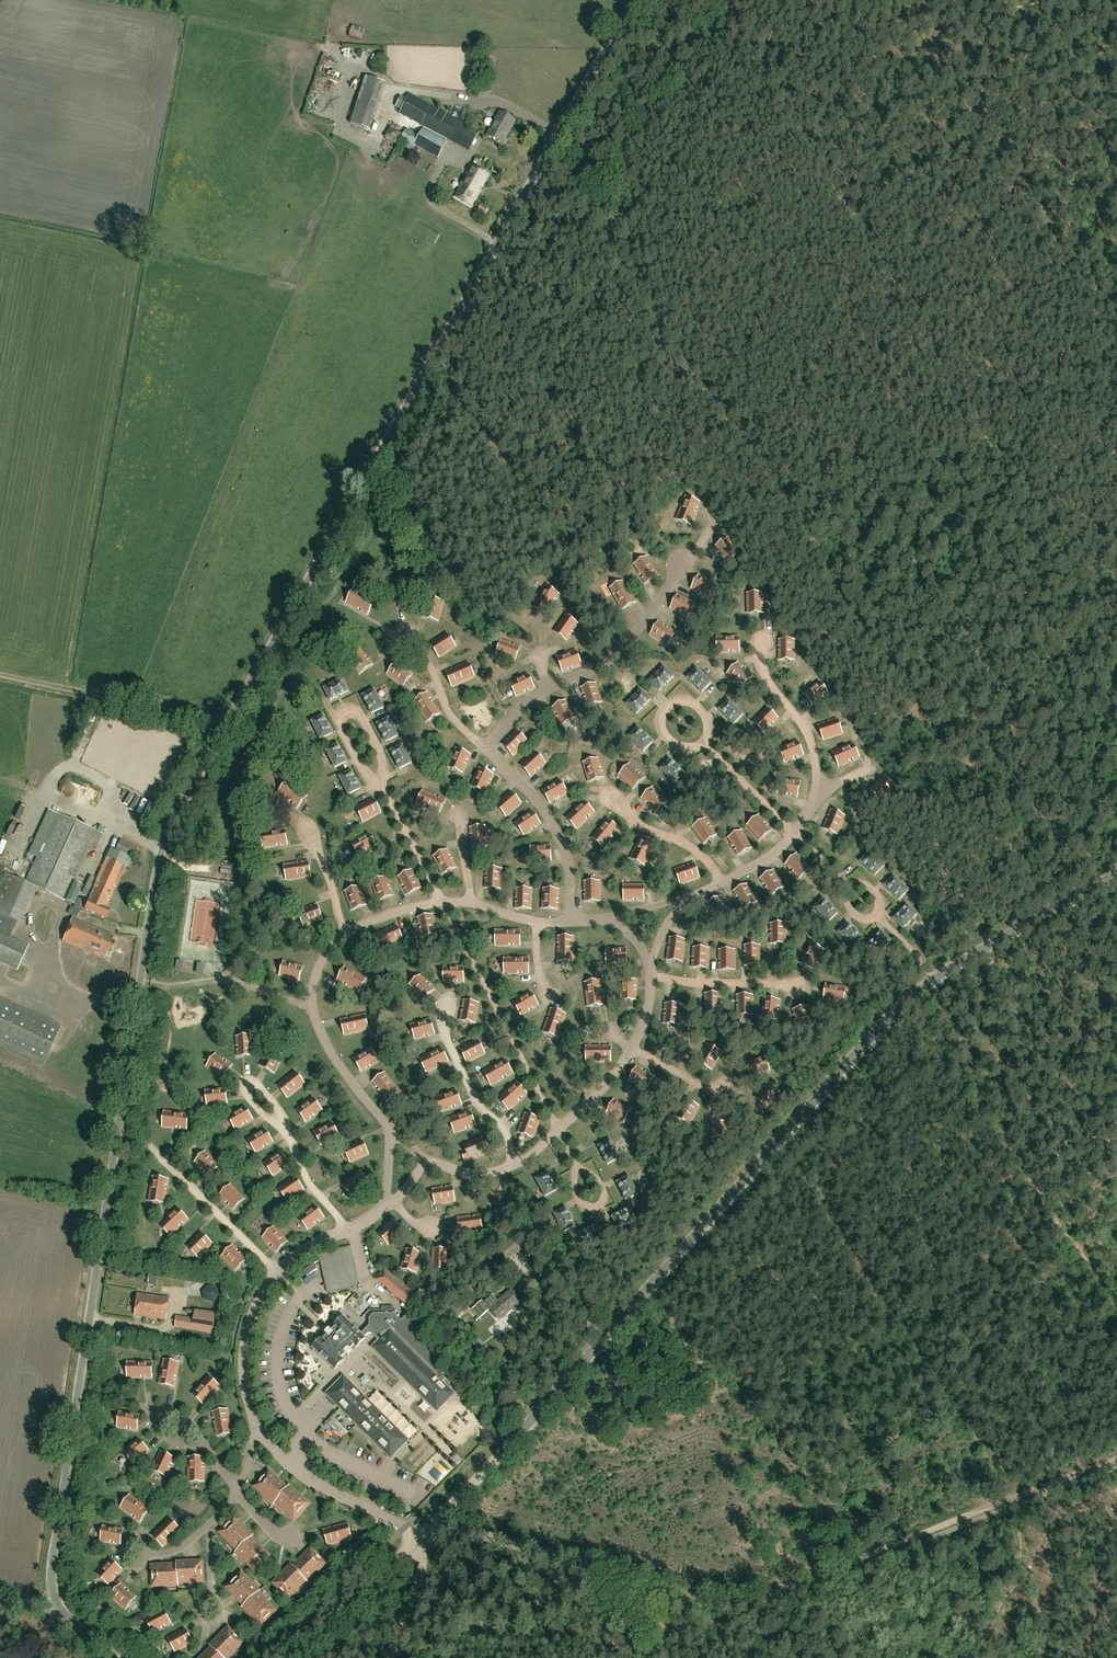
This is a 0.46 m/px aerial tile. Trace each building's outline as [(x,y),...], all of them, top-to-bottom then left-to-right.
[(359,100),(355,124),(371,127),(380,78),(370,76),(366,102),(359,100)] [(479,131),(409,94),(405,102),(399,99),(395,107),(401,110),(399,114),(469,150),(479,131)] [(318,110),(332,114),(334,107),(320,104),(318,110)] [(502,144),(515,121),(500,112),(487,136),(502,144)] [(446,141),(423,128),(419,136),(407,129),(400,141),(412,147),(413,145),(437,158),(446,141)] [(481,188),(488,174),(470,164),(465,174),(467,175),(455,196),(471,205),(480,190),(479,189),(480,186),(481,188)] [(501,176),(504,171),(494,166),(492,171),(501,176)] [(485,213),(488,208),(481,204),(478,209),(485,213)] [(691,524),(700,502),(685,497),(677,519),(691,524)] [(727,563),(739,554),(728,538),(715,548),(727,563)] [(645,583),(659,575),(649,559),(636,567),(645,583)] [(708,598),(715,584),(699,576),(692,589),(708,598)] [(630,595),(628,592),(630,591),(623,580),(609,589),(621,610),(636,602),(632,594),(630,595)] [(547,614),(559,595),(546,587),(534,606),(547,614)] [(367,615),(376,601),(354,588),(346,603),(367,615)] [(747,612),(764,612),(763,593),(747,594),(747,612)] [(687,617),(694,603),(678,595),(671,609),(687,617)] [(439,622),(444,602),(428,598),(423,617),(439,622)] [(567,640),(578,624),(565,615),(554,631),(567,640)] [(667,628),(663,626),(664,624),(659,621),(650,635),(667,646),(676,632),(667,626),(667,628)] [(439,657),(456,646),(447,633),(430,643),(439,657)] [(720,652),(739,652),(739,635),(720,636),(720,652)] [(515,661),(520,646),(502,640),(497,655),(515,661)] [(779,659),(795,659),(795,640),(778,640),(779,659)] [(360,673),(371,664),(358,647),(346,656),(360,673)] [(563,671),(580,665),(575,650),(558,657),(563,671)] [(403,686),(412,673),(398,662),(388,675),(403,686)] [(453,686),(474,677),(468,663),(447,671),(453,686)] [(741,687),(752,676),(738,663),(728,674),(741,687)] [(659,691),(673,676),(664,667),(649,681),(659,691)] [(701,692),(711,683),(697,668),(687,678),(701,692)] [(517,695),(534,687),(527,674),(511,682),(517,695)] [(330,700),(347,691),(341,679),(324,688),(330,700)] [(814,705),(829,694),(818,681),(804,693),(814,705)] [(587,706),(602,701),(596,684),(582,689),(587,706)] [(371,713),(383,707),(375,690),(363,695),(371,713)] [(636,714),(650,699),(641,690),(626,704),(636,714)] [(426,721),(440,712),(429,693),(415,702),(426,721)] [(734,724),(744,714),(730,700),(720,710),(734,724)] [(561,725),(575,717),(566,701),(552,709),(561,725)] [(765,733),(778,719),(767,708),(753,722),(765,733)] [(320,739),(332,733),(323,716),(312,721),(320,739)] [(824,740),(843,733),(838,718),(819,724),(824,740)] [(386,742),(397,736),(389,719),(377,725),(386,742)] [(643,751),(653,741),(638,727),(628,737),(643,751)] [(514,755),(528,741),(516,730),(503,744),(514,755)] [(326,743),(328,748),(340,742),(338,737),(326,743)] [(785,762),(803,756),(797,740),(779,747),(785,762)] [(842,765),(860,758),(853,743),(836,750),(842,765)] [(335,767),(347,762),(338,744),(326,750),(335,767)] [(399,768),(411,763),(402,745),(390,751),(399,768)] [(462,772),(470,754),(456,748),(448,766),(462,772)] [(532,776),(546,763),(534,751),(521,764),(532,776)] [(588,781),(603,776),(598,759),(583,763),(588,781)] [(675,783),(685,773),(670,759),(661,769),(675,783)] [(633,789),(644,778),(630,764),(619,774),(633,789)] [(486,792),(494,775),(479,768),(471,785),(486,792)] [(417,769),(405,774),(407,778),(419,773),(417,769)] [(349,794),(360,788),(352,771),(340,776),(349,794)] [(881,801),(896,788),(885,775),(870,788),(881,801)] [(797,798),(800,781),(781,777),(778,795),(797,798)] [(298,809),(308,796),(288,780),(278,793),(289,802),(290,801),(293,803),(292,805),(298,809)] [(551,803),(567,793),(559,780),(543,789),(551,803)] [(655,812),(667,801),(653,787),(642,799),(655,812)] [(439,814),(445,799),(424,791),(418,805),(439,814)] [(507,816),(521,803),(510,791),(496,804),(507,816)] [(364,821),(380,812),(373,799),(357,807),(364,821)] [(578,829),(594,812),(583,800),(566,817),(578,829)] [(839,834),(846,816),(830,810),(823,828),(839,834)] [(525,835),(540,824),(531,811),(516,821),(525,835)] [(42,848),(31,879),(51,886),(52,882),(69,888),(71,885),(58,880),(61,871),(81,877),(97,829),(49,812),(37,846),(42,848)] [(760,841),(772,830),(760,815),(747,825),(760,841)] [(604,847),(619,829),(606,819),(592,837),(604,847)] [(704,843),(717,834),(706,819),(693,828),(704,843)] [(472,847),(488,845),(486,827),(470,829),(472,847)] [(288,845),(285,828),(260,832),(262,849),(277,847),(276,845),(280,844),(280,846),(288,845)] [(738,854),(752,847),(742,830),(728,838),(738,854)] [(370,850),(376,847),(368,832),(350,841),(358,857),(367,852),(366,850),(369,849),(370,850)] [(645,865),(655,844),(641,837),(631,858),(645,865)] [(115,850),(111,848),(107,857),(117,862),(125,865),(128,858),(130,859),(135,847),(120,839),(115,850)] [(10,841),(8,852),(14,853),(16,842),(10,841)] [(532,862),(551,861),(551,845),(531,846),(532,862)] [(12,861),(20,863),(25,849),(18,846),(12,861)] [(451,859),(449,856),(450,856),(447,849),(432,857),(442,875),(457,867),(452,858),(451,859)] [(875,876),(884,866),(870,852),(860,862),(875,876)] [(798,879),(810,868),(797,854),(786,865),(798,879)] [(105,918),(109,909),(105,907),(124,866),(107,858),(84,909),(105,918)] [(311,877),(309,860),(301,861),(301,863),(298,864),(298,862),(283,864),(286,881),(311,877)] [(681,884),(699,877),(694,863),(676,869),(681,884)] [(501,888),(502,869),(487,868),(486,887),(501,888)] [(407,894),(422,887),(413,870),(399,877),(407,894)] [(771,895),(784,886),(774,871),(760,880),(771,895)] [(5,897),(1,896),(0,899),(0,912),(24,920),(37,883),(13,875),(5,897)] [(898,900),(908,891),(894,876),(884,885),(898,900)] [(378,900),(394,894),(387,877),(372,883),(378,900)] [(73,881),(65,900),(74,904),(83,885),(73,881)] [(584,901),(601,900),(601,881),(584,882),(584,901)] [(643,900),(643,884),(625,884),(625,900),(643,900)] [(743,909),(757,901),(748,884),(734,892),(743,909)] [(352,910),(367,904),(360,886),(345,892),(352,910)] [(532,908),(532,889),(516,889),(516,908),(532,908)] [(558,909),(559,890),(543,889),(542,908),(558,909)] [(715,921),(730,915),(722,897),(708,903),(715,921)] [(78,898),(74,907),(80,909),(82,910),(86,901),(78,898)] [(828,923),(838,913),(823,899),(814,908),(828,923)] [(905,926),(920,912),(910,902),(896,916),(905,926)] [(222,949),(225,906),(201,904),(198,948),(222,949)] [(304,926),(322,919),(317,904),(299,911),(304,926)] [(72,906),(68,913),(77,917),(80,910),(80,909),(74,907),(72,906)] [(421,937),(437,933),(434,915),(418,918),(421,937)] [(94,928),(73,919),(64,941),(85,950),(94,928)] [(853,947),(862,937),(848,923),(838,933),(853,947)] [(771,943),(787,943),(787,924),(771,924),(771,943)] [(381,949),(403,940),(397,926),(375,935),(381,949)] [(85,950),(105,958),(107,953),(110,954),(115,942),(112,941),(114,936),(94,928),(85,950)] [(31,941),(0,929),(0,960),(20,968),(31,941)] [(520,946),(520,930),(495,929),(495,945),(520,946)] [(876,955),(891,941),(881,931),(867,945),(876,955)] [(558,961),(575,961),(574,937),(558,937),(558,961)] [(684,959),(686,940),(670,938),(668,957),(684,959)] [(817,968),(825,951),(810,943),(802,960),(817,968)] [(745,966),(761,966),(761,945),(745,946),(745,966)] [(627,965),(627,948),(607,948),(607,964),(627,965)] [(709,967),(709,948),(693,948),(693,967),(709,967)] [(719,970),(736,970),(736,950),(719,950),(719,970)] [(505,974),(528,974),(528,957),(505,957),(505,974)] [(299,981),(303,966),(284,961),(280,976),(299,981)] [(358,992),(366,978),(346,966),(338,981),(358,992)] [(463,982),(463,966),(444,966),(444,982),(463,982)] [(421,999),(434,989),(423,975),(410,985),(421,999)] [(621,1000),(638,999),(636,980),(620,981),(621,1000)] [(588,1006),(604,1004),(601,981),(585,983),(588,1006)] [(843,1002),(846,986),(826,983),(824,999),(843,1002)] [(522,1015),(539,1005),(531,991),(514,1001),(522,1015)] [(705,1013),(722,1013),(721,994),(705,994),(705,1013)] [(737,1015),(754,1014),(753,995),(736,996),(737,1015)] [(57,1018),(0,998),(0,1037),(46,1053),(57,1018)] [(778,1020),(780,1000),(763,998),(761,1018),(778,1020)] [(476,1023),(479,1003),(463,1001),(460,1020),(476,1023)] [(679,1025),(682,1006),(665,1004),(663,1023),(679,1025)] [(797,1029),(813,1025),(809,1007),(793,1010),(797,1029)] [(559,1037),(566,1014),(550,1009),(543,1031),(559,1037)] [(345,1035),(368,1030),(365,1014),(342,1019),(345,1035)] [(416,1039),(435,1034),(431,1019),(412,1024),(416,1039)] [(238,1056),(254,1054),(253,1036),(236,1037),(238,1056)] [(468,1063),(486,1054),(478,1039),(460,1049),(468,1063)] [(587,1062),(611,1062),(611,1045),(587,1045),(587,1062)] [(713,1069),(722,1052),(707,1045),(698,1062),(713,1069)] [(275,1073),(285,1056),(271,1048),(261,1065),(275,1073)] [(362,1072),(379,1062),(371,1048),(353,1058),(362,1072)] [(428,1072),(448,1062),(441,1048),(421,1058),(428,1072)] [(223,1078),(232,1065),(217,1054),(207,1067),(223,1078)] [(751,1077),(770,1072),(765,1056),(747,1061),(751,1077)] [(492,1085),(513,1073),(505,1059),(485,1071),(492,1085)] [(647,1089),(654,1075),(637,1067),(630,1081),(647,1089)] [(387,1101),(400,1091),(385,1072),(372,1083),(387,1101)] [(288,1097),(303,1086),(293,1073),(279,1085),(288,1097)] [(510,1110),(528,1094),(516,1082),(499,1098),(510,1110)] [(768,1108),(781,1094),(769,1083),(756,1097),(768,1108)] [(208,1106),(227,1104),(225,1088),(206,1090),(208,1106)] [(440,1113),(462,1105),(456,1090),(434,1098),(440,1113)] [(307,1122),(323,1110),(313,1097),(298,1109),(307,1122)] [(624,1123),(632,1108),(615,1099),(607,1113),(624,1123)] [(691,1123),(699,1106),(685,1099),(676,1116),(691,1123)] [(236,1130),(253,1119),(245,1106),(228,1116),(236,1130)] [(455,1133),(476,1126),(470,1110),(450,1118),(455,1133)] [(186,1129),(188,1113),(165,1111),(163,1126),(186,1129)] [(533,1137),(540,1119),(525,1114),(518,1132),(533,1137)] [(713,1137),(729,1137),(729,1118),(712,1118),(713,1137)] [(322,1145),(339,1136),(332,1122),(314,1131),(322,1145)] [(256,1152),(273,1142),(265,1128),(248,1139),(256,1152)] [(479,1156),(489,1152),(483,1137),(463,1144),(467,1155),(462,1157),(465,1162),(476,1158),(475,1156),(479,1155),(479,1156)] [(351,1163),(368,1155),(362,1140),(344,1148),(351,1163)] [(609,1164),(621,1158),(612,1140),(599,1146),(609,1164)] [(274,1176),(290,1164),(281,1151),(264,1163),(274,1176)] [(208,1176),(219,1165),(206,1152),(195,1163),(208,1176)] [(626,1165),(614,1170),(616,1175),(628,1169),(626,1165)] [(356,1196),(370,1184),(360,1172),(345,1184),(356,1196)] [(546,1197),(558,1191),(549,1173),(537,1179),(546,1197)] [(626,1200),(638,1194),(629,1176),(617,1182),(626,1200)] [(164,1203),(168,1180),(152,1177),(149,1200),(164,1203)] [(289,1201),(305,1190),(295,1177),(279,1188),(289,1201)] [(233,1210),(244,1199),(231,1185),(220,1196),(233,1210)] [(435,1204),(454,1201),(451,1186),(433,1189),(435,1204)] [(309,1229),(323,1217),(312,1205),(298,1217),(309,1229)] [(618,1229),(637,1220),(630,1207),(612,1217),(618,1229)] [(171,1235),(187,1219),(176,1208),(159,1224),(171,1235)] [(564,1232),(576,1226),(567,1208),(554,1215),(564,1232)] [(460,1233),(482,1230),(480,1214),(458,1217),(460,1233)] [(390,1245),(404,1232),(393,1220),(379,1232),(390,1245)] [(276,1251),(288,1241),(275,1227),(263,1238),(276,1251)] [(198,1257),(212,1244),(200,1232),(187,1246),(198,1257)] [(508,1261),(520,1251),(511,1239),(498,1249),(508,1261)] [(352,1241),(340,1244),(341,1250),(353,1248),(352,1241)] [(235,1270),(247,1259),(233,1246),(222,1257),(235,1270)] [(416,1272),(422,1254),(406,1249),(401,1267),(416,1272)] [(329,1291),(360,1287),(355,1250),(324,1254),(329,1291)] [(448,1269),(449,1250),(433,1250),(432,1268),(448,1269)] [(529,1262),(524,1266),(534,1281),(540,1278),(529,1262)] [(412,1308),(421,1299),(384,1268),(376,1278),(412,1308)] [(194,1294),(206,1289),(202,1281),(190,1286),(194,1294)] [(516,1313),(523,1307),(516,1298),(519,1296),(513,1288),(489,1307),(492,1311),(499,1320),(513,1309),(516,1313)] [(167,1320),(170,1298),(138,1294),(135,1315),(167,1320)] [(478,1318),(480,1317),(489,1309),(482,1301),(473,1309),(471,1309),(478,1318)] [(214,1322),(215,1315),(195,1311),(194,1319),(177,1316),(175,1327),(212,1333),(214,1322)] [(401,1320),(394,1313),(374,1314),(369,1318),(369,1326),(361,1333),(344,1316),(312,1347),(334,1370),(344,1360),(342,1358),(355,1346),(357,1347),(367,1338),(365,1337),(368,1334),(372,1334),(378,1340),(373,1345),(437,1408),(452,1394),(441,1383),(446,1379),(406,1316),(401,1320)] [(486,1346),(480,1339),(473,1344),(479,1352),(486,1346)] [(174,1386),(179,1363),(163,1360),(159,1383),(174,1386)] [(151,1377),(151,1361),(128,1361),(128,1377),(151,1377)] [(204,1404),(219,1387),(208,1376),(192,1393),(204,1404)] [(391,1455),(406,1440),(344,1378),(329,1394),(391,1455)] [(414,1415),(423,1405),(412,1394),(402,1404),(414,1415)] [(216,1436),(232,1433),(228,1410),(212,1413),(216,1436)] [(136,1430),(139,1414),(116,1411),(113,1426),(136,1430)] [(345,1435),(349,1431),(342,1425),(338,1429),(345,1435)] [(131,1466),(148,1451),(138,1439),(120,1454),(131,1466)] [(164,1480),(175,1459),(160,1452),(150,1473),(164,1480)] [(188,1481),(204,1481),(204,1458),(188,1458),(188,1481)] [(448,1471),(456,1482),(463,1478),(455,1466),(448,1471)] [(274,1503),(275,1502),(288,1488),(269,1471),(255,1487),(274,1503)] [(445,1475),(440,1479),(448,1490),(453,1487),(445,1475)] [(289,1486),(288,1488),(275,1502),(294,1518),(307,1502),(289,1486)] [(140,1522),(149,1509),(131,1495),(121,1508),(140,1522)] [(163,1546),(180,1529),(169,1518),(152,1535),(163,1546)] [(251,1537),(253,1536),(235,1518),(220,1533),(238,1550),(251,1537)] [(328,1544),(351,1538),(347,1523),(324,1529),(328,1544)] [(120,1544),(123,1529),(104,1525),(101,1541),(120,1544)] [(269,1555),(251,1537),(238,1550),(238,1551),(236,1552),(254,1570),(269,1555)] [(291,1565),(306,1580),(308,1581),(325,1564),(311,1549),(293,1566),(292,1565),(291,1565)] [(109,1584),(122,1570),(110,1559),(97,1573),(109,1584)] [(177,1562),(178,1583),(202,1582),(201,1561),(177,1562)] [(177,1583),(178,1583),(177,1562),(176,1562),(177,1564),(152,1565),(153,1586),(178,1585),(177,1583)] [(288,1597),(306,1580),(291,1565),(274,1582),(288,1597)] [(243,1607),(258,1592),(257,1592),(259,1591),(244,1576),(230,1590),(244,1605),(243,1607)] [(126,1609),(136,1596),(121,1584),(111,1596),(126,1609)] [(258,1592),(243,1607),(261,1625),(275,1610),(258,1592)] [(154,1632),(170,1623),(163,1609),(146,1618),(154,1632)] [(251,1627),(256,1623),(248,1614),(243,1618),(251,1627)] [(223,1657),(227,1657),(243,1642),(228,1628),(210,1645),(223,1657)] [(176,1652),(193,1643),(185,1629),(169,1638),(176,1652)] [(210,1645),(210,1646),(212,1647),(201,1657),(223,1657),(210,1645)]
